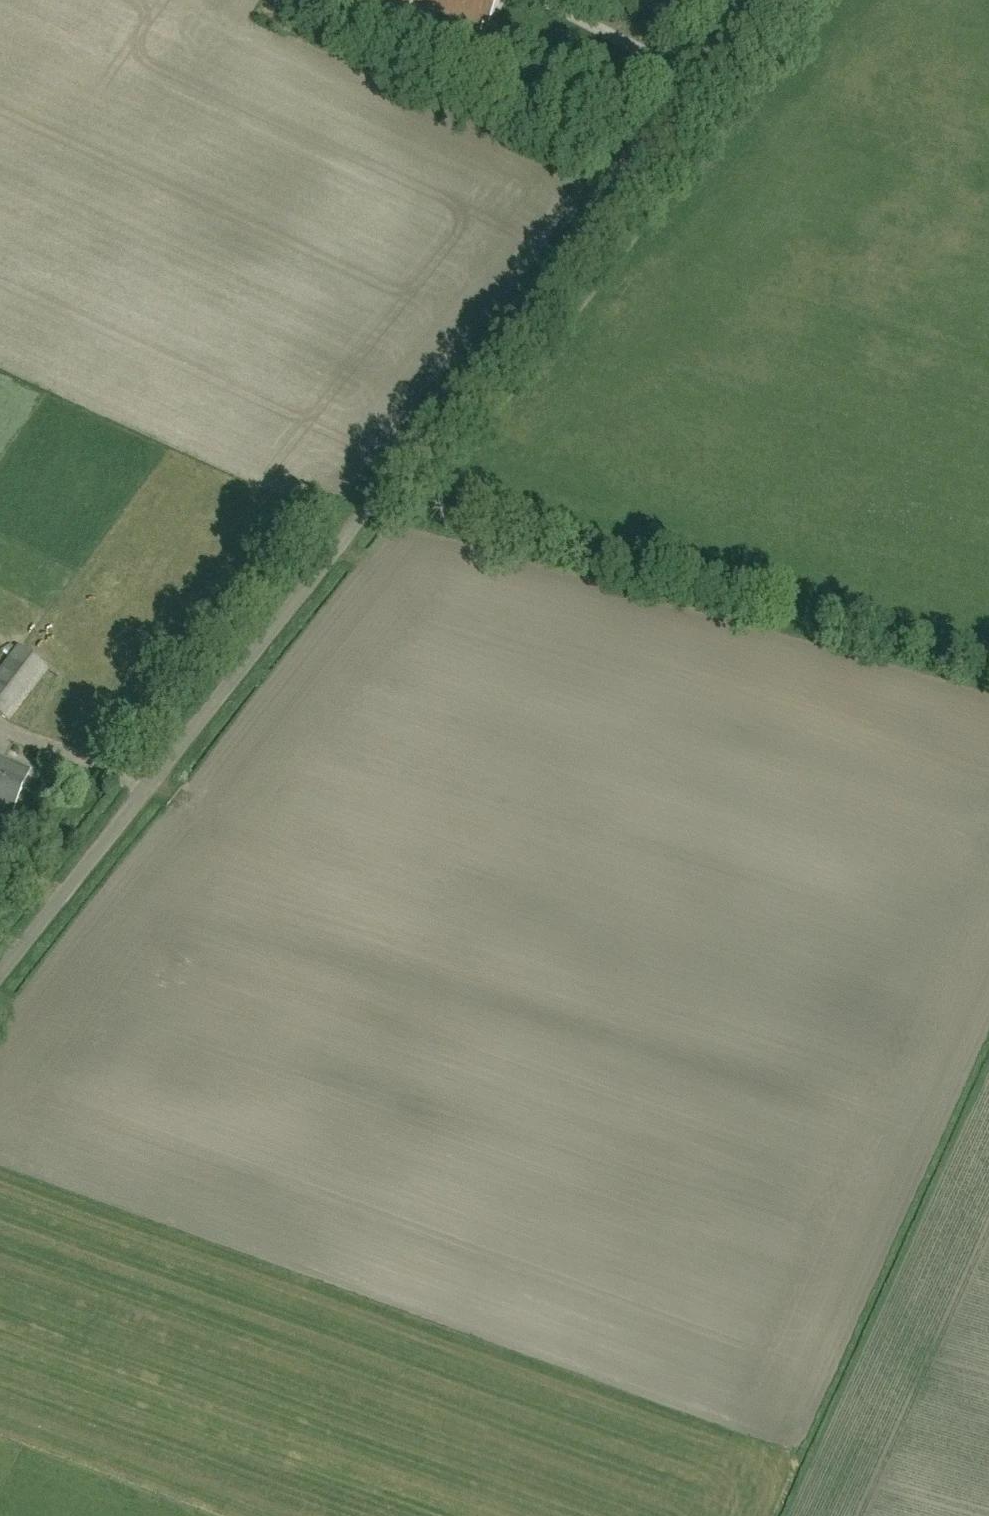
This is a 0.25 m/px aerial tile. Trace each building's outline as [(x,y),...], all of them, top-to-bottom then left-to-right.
[(502,0),(423,0),(422,2),(484,34),(479,43),(504,56),(514,37),(490,24),(502,0)] [(47,671),(17,648),(0,670),(0,717),(7,722),(47,671)] [(30,771),(0,758),(0,808),(12,814),(30,771)] [(0,844),(0,871),(9,848),(0,844)]
